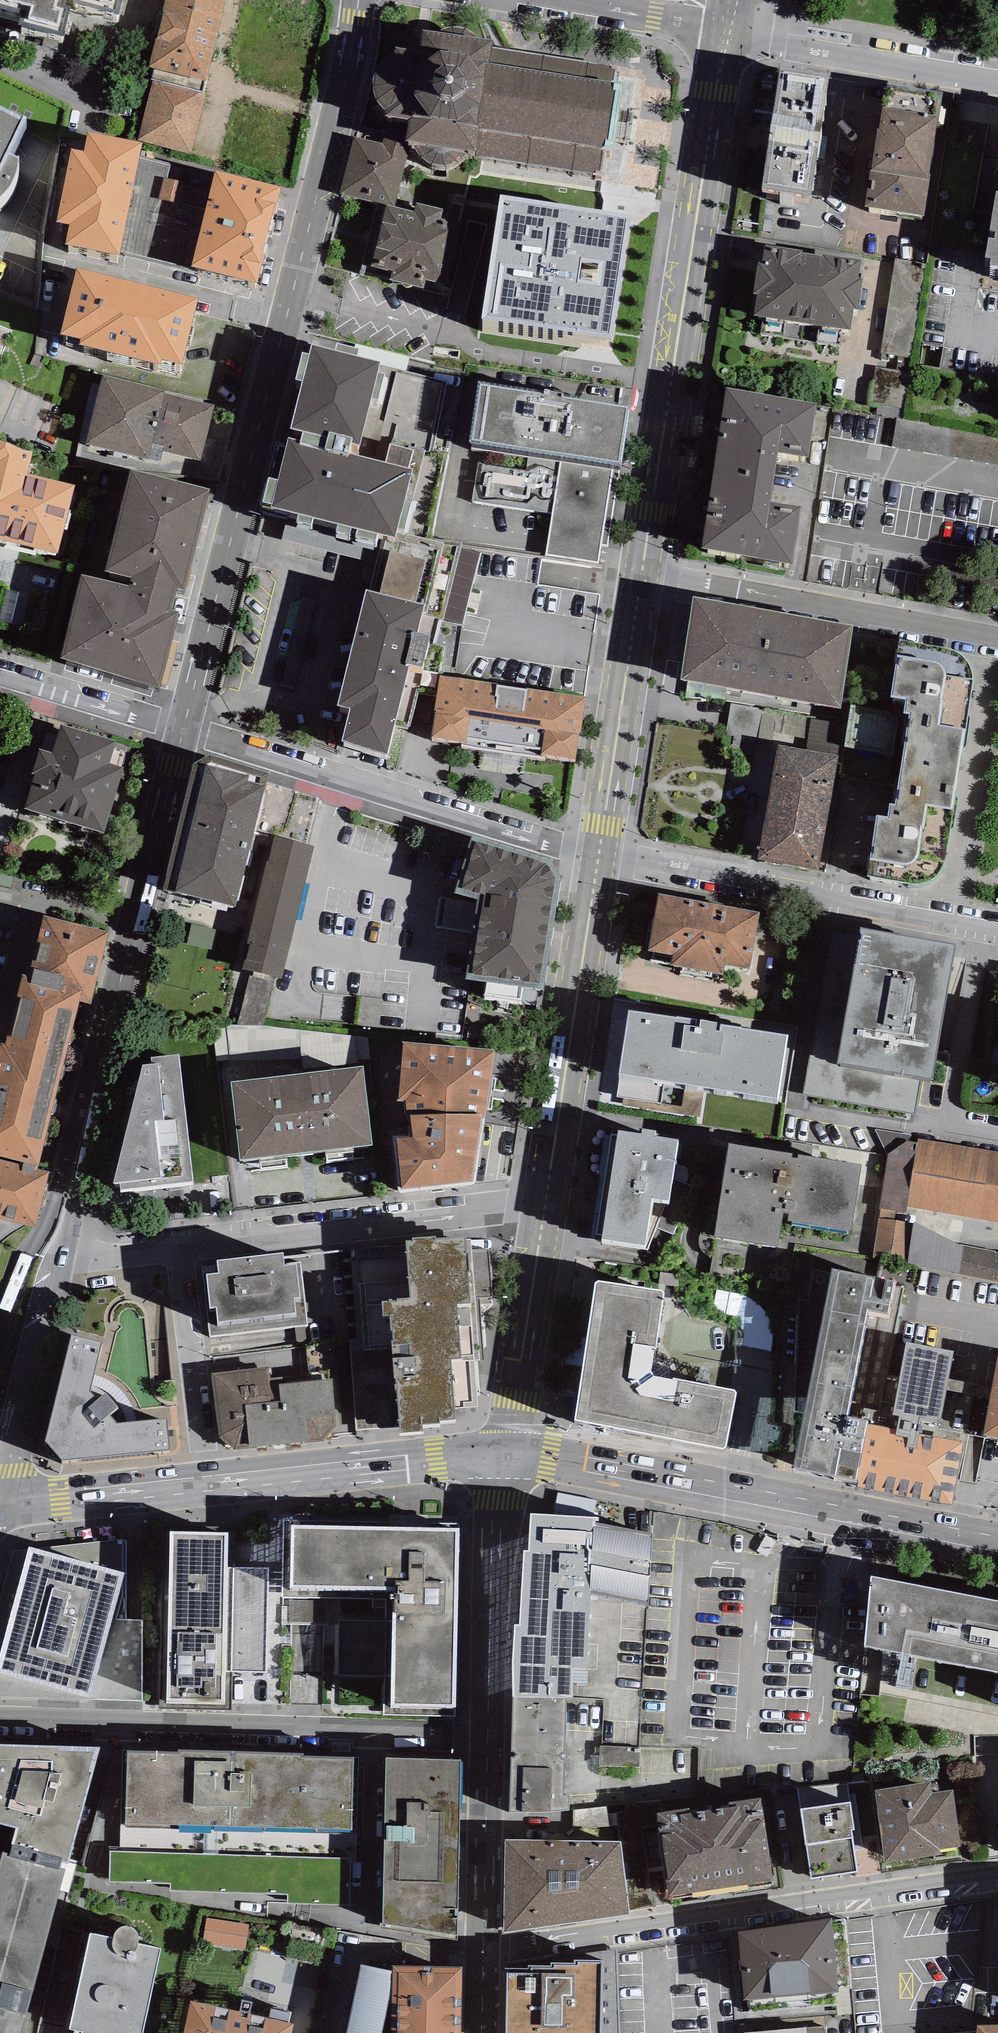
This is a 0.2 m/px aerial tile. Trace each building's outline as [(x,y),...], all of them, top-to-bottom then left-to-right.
[(21,6),(19,17),(63,30),(70,0),(0,0),(0,1),(21,6)] [(119,9),(121,0),(89,0),(119,9)] [(204,93),(208,78),(207,77),(221,22),(225,0),(165,0),(149,67),(154,69),(151,80),(153,80),(204,93)] [(466,155),(603,175),(611,120),(620,64),(483,44),(482,42),(477,36),(472,32),(466,28),(459,26),(452,26),(445,28),(438,31),(432,35),(431,37),(421,35),(419,50),(395,46),(394,52),(388,55),(382,59),(377,65),(374,72),(372,79),(372,86),(373,94),(376,101),(381,106),(385,110),(385,117),(408,120),(405,146),(415,147),(416,150),(420,155),(425,160),(432,163),(439,165),(446,165),(453,164),(459,161),(465,156),(466,155)] [(829,66),(780,59),(761,180),(810,188),(829,66)] [(941,88),(885,79),(872,162),(869,162),(863,201),(922,210),(941,88)] [(138,141),(191,154),(206,93),(204,93),(153,80),(138,141)] [(0,115),(0,206),(5,203),(10,197),(14,192),(16,188),(17,183),(18,175),(18,166),(9,161),(26,127),(0,115)] [(381,143),(354,136),(340,193),(386,205),(395,207),(410,151),(404,149),(405,146),(408,120),(385,117),(381,143)] [(132,149),(88,140),(84,160),(71,158),(57,229),(67,231),(63,252),(117,262),(139,155),(140,150),(132,149)] [(281,194),(215,178),(191,273),(256,289),(263,261),(261,261),(271,224),(273,224),(281,194)] [(462,224),(441,219),(443,208),(417,201),(414,212),(395,207),(386,205),(371,266),(392,271),(390,280),(424,288),(426,280),(447,285),(462,224)] [(996,202),(989,242),(995,243),(994,250),(988,248),(984,268),(991,269),(989,277),(997,279),(997,202),(996,202)] [(631,228),(499,208),(480,332),(612,352),(631,228)] [(786,245),(765,242),(762,258),(757,257),(753,289),(757,290),(754,311),(851,325),(854,305),(858,306),(863,274),(858,273),(861,254),(824,249),(824,250),(787,244),(786,245)] [(927,262),(894,257),(879,351),(912,356),(927,262)] [(198,307),(76,278),(60,344),(80,349),(78,355),(160,374),(161,368),(182,373),(198,307)] [(381,353),(312,336),(291,420),(303,423),(300,434),(349,446),(352,435),(359,437),(381,353)] [(166,387),(103,372),(86,440),(154,457),(161,430),(206,441),(215,402),(166,390),(166,387)] [(544,384),(479,373),(469,435),(473,436),(472,446),(481,448),(472,499),(552,513),(545,554),(598,563),(601,546),(607,547),(632,400),(562,388),(563,384),(545,381),(544,384)] [(726,383),(714,461),(801,476),(805,449),(808,450),(817,398),(726,383)] [(894,444),(997,460),(997,431),(899,416),(894,444)] [(300,434),(289,431),(272,498),(396,530),(413,462),(349,446),(300,434)] [(0,432),(0,533),(59,547),(76,480),(28,469),(33,444),(0,432)] [(797,500),(801,476),(714,461),(701,540),(792,555),(801,500),(797,500)] [(106,563),(131,570),(178,583),(185,584),(211,483),(131,463),(106,563)] [(173,604),(178,583),(131,570),(129,579),(82,567),(60,653),(160,678),(179,605),(173,604)] [(424,597),(366,582),(337,698),(349,701),(341,734),(387,746),(410,654),(422,657),(430,626),(417,623),(424,597)] [(773,611),(693,597),(679,678),(759,692),(773,611)] [(852,625),(773,611),(759,692),(838,706),(852,625)] [(946,647),(899,639),(891,695),(907,699),(903,713),(909,714),(898,785),(898,789),(896,803),(889,804),(888,817),(878,815),(867,876),(902,884),(917,886),(930,881),(936,878),(944,866),(973,679),(970,667),(965,659),(956,651),(946,647)] [(586,693),(440,672),(431,733),(462,738),(461,744),(545,756),(545,751),(575,756),(579,728),(581,729),(586,693)] [(903,713),(850,705),(840,777),(898,785),(909,714),(903,713)] [(116,741),(61,725),(53,752),(41,748),(23,808),(104,832),(123,769),(109,765),(116,741)] [(838,756),(779,746),(769,801),(828,812),(838,756)] [(208,757),(194,765),(162,890),(180,895),(181,893),(236,907),(269,774),(208,757)] [(818,869),(828,812),(769,801),(759,859),(818,869)] [(316,846),(275,836),(269,863),(265,862),(245,943),(249,944),(243,969),(283,978),(316,846)] [(546,862),(476,842),(459,893),(478,899),(477,907),(440,902),(435,930),(477,936),(471,974),(540,982),(555,877),(546,862)] [(709,903),(658,894),(647,950),(673,955),(671,964),(696,969),(709,903)] [(760,913),(709,903),(696,969),(724,974),(726,965),(749,969),(760,913)] [(107,927),(42,910),(28,967),(84,982),(81,995),(89,997),(107,927)] [(956,944),(862,927),(838,1058),(837,1062),(841,1063),(840,1066),(921,1081),(929,1082),(930,1079),(931,1079),(956,944)] [(28,967),(22,966),(0,1049),(0,1150),(38,1159),(81,995),(84,982),(28,967)] [(700,1021),(629,1010),(619,1074),(779,1098),(788,1035),(717,1025),(717,1023),(701,1020),(700,1021)] [(496,1052),(403,1044),(399,1101),(404,1101),(406,1123),(411,1123),(410,1114),(484,1115),(496,1052)] [(152,1057),(142,1058),(113,1175),(120,1174),(120,1183),(193,1174),(179,1048),(151,1051),(152,1057)] [(916,1113),(921,1081),(840,1066),(841,1063),(837,1062),(838,1058),(810,1054),(803,1094),(916,1113)] [(363,1066),(231,1084),(241,1161),(374,1143),(363,1066)] [(473,1182),(484,1115),(410,1114),(411,1123),(413,1136),(395,1137),(401,1190),(473,1182)] [(641,1133),(618,1130),(618,1135),(611,1134),(597,1234),(602,1234),(602,1238),(645,1244),(652,1197),(670,1200),(678,1140),(656,1137),(657,1131),(641,1129),(641,1133)] [(918,1138),(918,1143),(907,1207),(997,1222),(997,1152),(918,1138)] [(907,1207),(918,1143),(907,1141),(888,1154),(880,1208),(881,1209),(896,1211),(906,1213),(907,1207)] [(859,1164),(727,1144),(713,1236),(776,1246),(780,1220),(849,1230),(859,1164)] [(0,1150),(0,1213),(35,1221),(49,1166),(36,1164),(38,1159),(0,1150)] [(896,1211),(881,1209),(874,1252),(908,1258),(914,1222),(904,1221),(894,1219),(896,1211)] [(958,1275),(965,1246),(955,1244),(914,1222),(908,1258),(908,1264),(958,1275)] [(412,1233),(406,1233),(407,1243),(410,1288),(397,1289),(397,1293),(382,1294),(383,1309),(389,1309),(392,1339),(460,1336),(457,1296),(470,1295),(467,1265),(470,1265),(468,1244),(467,1244),(466,1229),(435,1232),(435,1228),(412,1230),(412,1233)] [(410,1288),(407,1243),(352,1247),(352,1257),(343,1257),(356,1428),(398,1425),(392,1339),(389,1309),(383,1309),(382,1294),(397,1293),(397,1289),(410,1288)] [(283,1245),(216,1251),(218,1264),(206,1265),(207,1268),(201,1268),(208,1335),(308,1324),(301,1261),(298,1261),(297,1256),(284,1257),(283,1245)] [(965,1246),(958,1275),(997,1283),(997,1252),(995,1252),(965,1246)] [(895,1281),(832,1268),(831,1274),(814,1270),(808,1301),(798,1299),(794,1411),(804,1413),(793,1468),(857,1481),(857,1479),(868,1425),(869,1420),(847,1416),(868,1310),(889,1314),(895,1281)] [(599,1281),(596,1283),(575,1420),(723,1449),(726,1448),(737,1393),(735,1391),(654,1376),(652,1373),(665,1295),(662,1291),(599,1281)] [(747,1310),(751,1292),(722,1285),(717,1304),(747,1310)] [(173,1367),(189,1366),(186,1323),(170,1324),(173,1367)] [(101,1334),(71,1327),(47,1432),(62,1451),(170,1442),(166,1410),(116,1415),(110,1407),(119,1399),(106,1384),(97,1391),(90,1384),(101,1334)] [(461,1348),(460,1336),(392,1339),(398,1425),(421,1424),(421,1418),(441,1417),(441,1411),(453,1411),(450,1349),(461,1348)] [(954,1351),(906,1341),(892,1414),(900,1416),(897,1431),(868,1425),(857,1479),(857,1481),(856,1486),(951,1505),(963,1443),(921,1435),(923,1426),(920,1425),(921,1420),(940,1424),(954,1351)] [(983,1435),(997,1438),(997,1360),(983,1435)] [(269,1363),(212,1370),(219,1435),(236,1447),(322,1439),(336,1422),(334,1411),(331,1369),(271,1376),(269,1363)] [(513,1656),(513,1699),(566,1700),(572,1700),(572,1670),(586,1670),(591,1594),(648,1606),(652,1533),(599,1523),(598,1518),(531,1513),(529,1551),(524,1550),(520,1625),(515,1624),(513,1656)] [(392,1588),(390,1706),(457,1707),(460,1528),(292,1525),(291,1587),(392,1588)] [(227,1532),(169,1532),(167,1703),(226,1703),(226,1669),(266,1669),(267,1567),(227,1567),(227,1532)] [(11,1553),(0,1595),(0,1698),(140,1701),(141,1621),(125,1620),(124,1574),(124,1541),(50,1546),(51,1553),(29,1546),(26,1551),(11,1553)] [(872,1577),(866,1647),(997,1672),(997,1602),(872,1577)] [(566,1700),(513,1699),(510,1813),(549,1812),(570,1810),(570,1797),(564,1796),(566,1700)] [(0,1744),(0,1824),(6,1825),(16,1829),(11,1843),(61,1856),(60,1860),(67,1861),(99,1747),(30,1745),(0,1744)] [(179,1752),(128,1751),(125,1825),(352,1833),(354,1758),(303,1756),(303,1753),(179,1749),(179,1752)] [(461,1759),(386,1757),(382,1923),(457,1934),(461,1759)] [(961,1845),(953,1789),(933,1792),(931,1781),(875,1789),(886,1863),(940,1855),(939,1849),(961,1845)] [(762,1797),(657,1813),(670,1900),(774,1885),(762,1797)] [(850,1802),(799,1809),(810,1879),(858,1872),(851,1831),(854,1830),(850,1802)] [(620,1842),(504,1839),(504,1933),(629,1915),(620,1842)] [(2,1851),(0,1857),(0,2032),(21,2032),(65,1868),(59,1866),(60,1860),(61,1856),(11,1843),(9,1853),(2,1851)] [(350,1905),(352,1858),(110,1851),(109,1882),(170,1884),(170,1891),(290,1895),(289,1903),(350,1905)] [(249,1924),(206,1917),(203,1943),(245,1949),(249,1924)] [(831,1919),(738,1931),(744,1999),(837,1991),(831,1919)] [(69,2029),(75,2030),(74,2032),(142,2032),(160,1949),(137,1944),(138,1942),(138,1941),(138,1937),(137,1932),(135,1930),(133,1928),(130,1927),(127,1926),(124,1926),(121,1927),(118,1929),(115,1931),(113,1935),(113,1939),(89,1934),(69,2029)] [(506,2032),(601,2032),(601,1960),(575,1960),(574,1964),(551,1964),(551,1967),(529,1966),(528,1969),(507,1968),(506,2032)] [(361,1965),(347,2032),(381,2032),(393,1971),(361,1965)] [(393,1966),(393,1971),(393,1986),(392,2032),(461,2032),(462,1966),(393,1966)] [(190,2002),(184,2032),(291,2032),(293,2024),(190,2002)] [(743,2032),(827,2032),(827,2024),(743,2032)]
